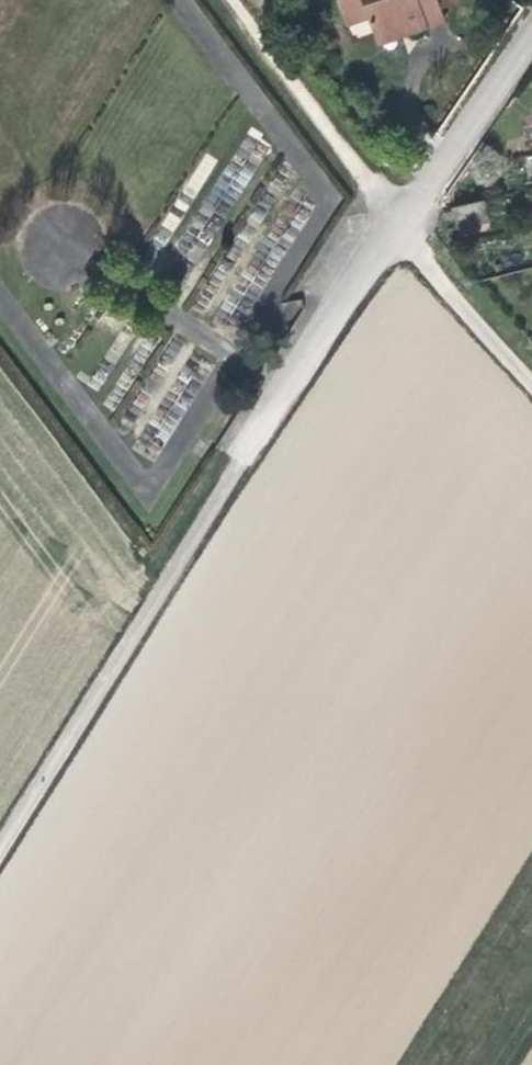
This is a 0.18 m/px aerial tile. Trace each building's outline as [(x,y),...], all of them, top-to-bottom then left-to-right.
[(375,33),(405,23),(408,33),(420,29),(445,21),(441,9),(438,0),(364,0),(375,33)] [(460,0),(438,0),(441,9),(461,3),(460,0)] [(405,23),(375,33),(379,43),(408,33),(405,23)]
